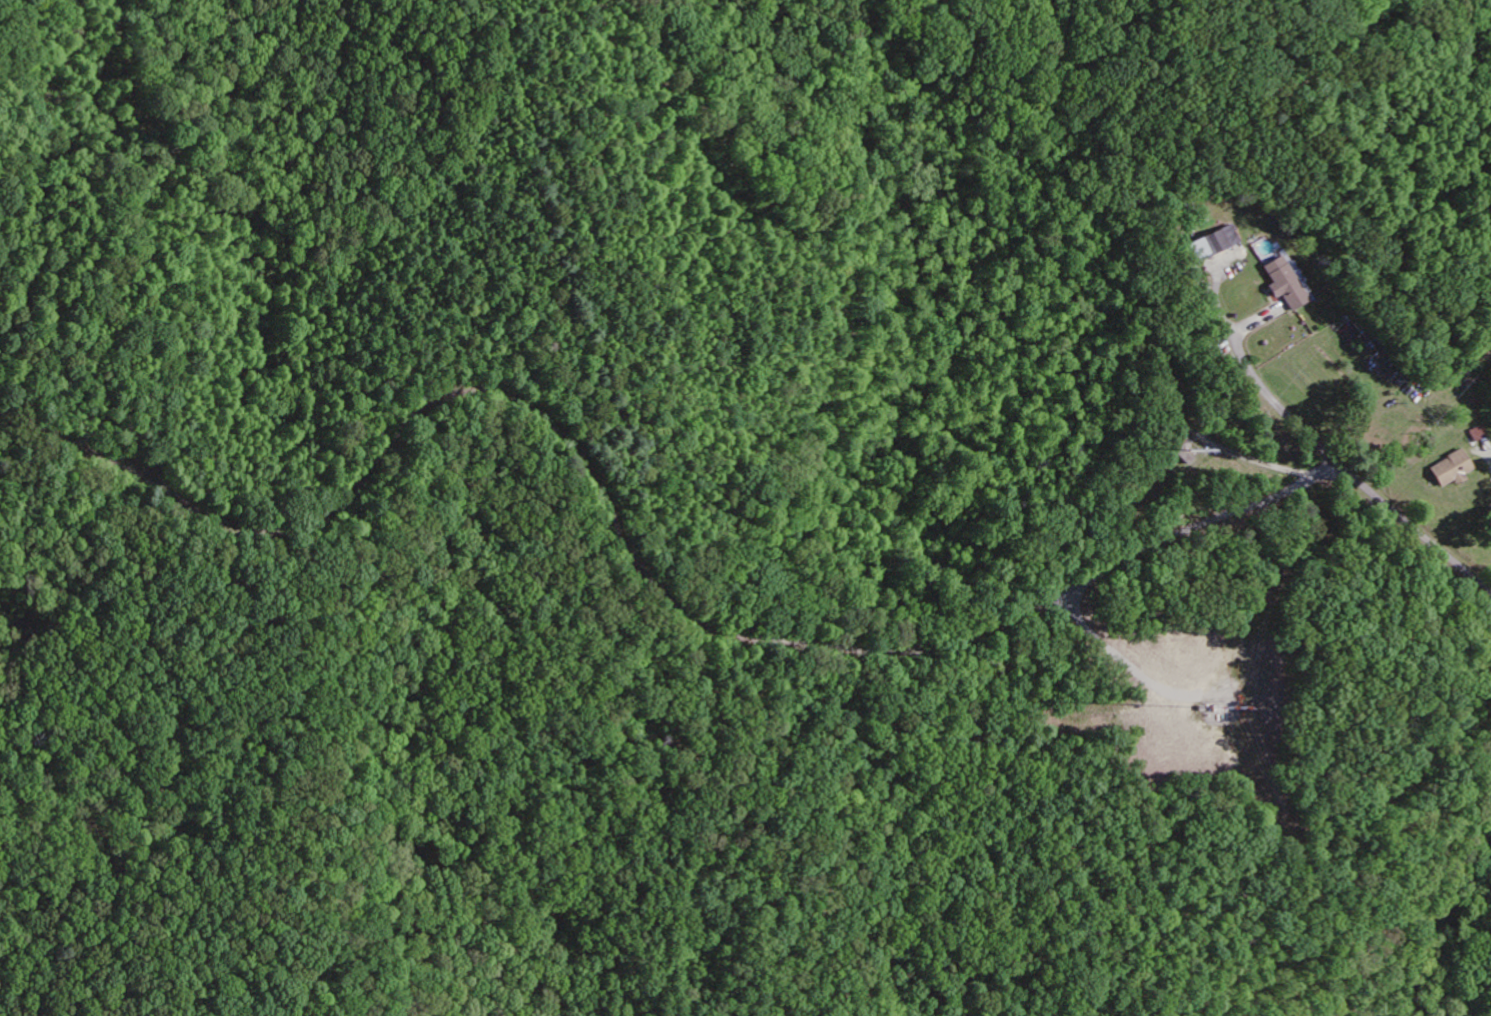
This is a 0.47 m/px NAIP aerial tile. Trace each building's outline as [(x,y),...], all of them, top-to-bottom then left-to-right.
[(1213,256),(1238,244),(1229,226),(1204,238),(1213,256)] [(1260,269),(1270,286),(1268,287),(1286,315),(1309,300),(1280,256),(1260,269)] [(1471,471),(1460,451),(1429,469),(1440,490),(1452,483),(1455,488),(1465,482),(1462,476),(1471,471)]
